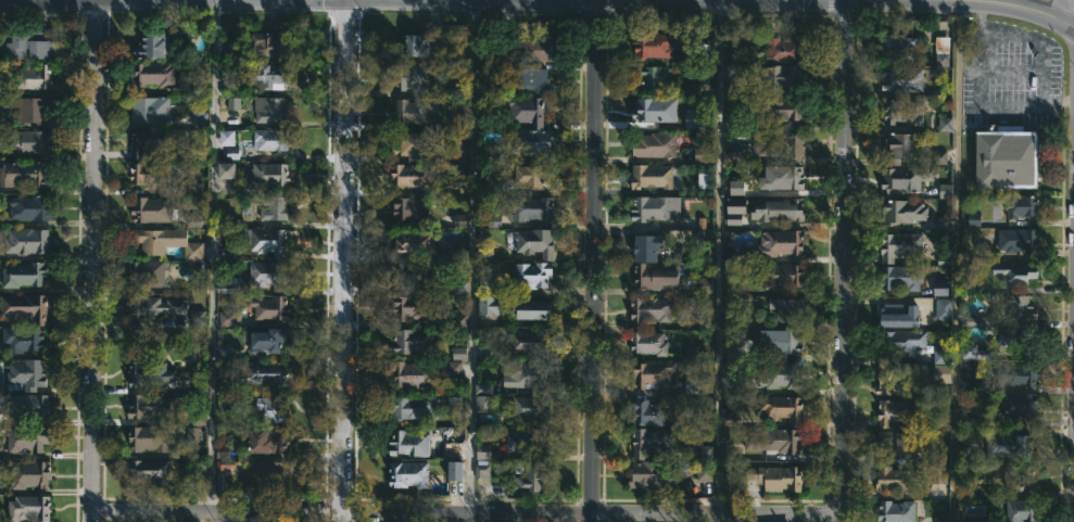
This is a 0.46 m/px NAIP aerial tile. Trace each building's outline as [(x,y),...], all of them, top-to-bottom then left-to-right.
[(62,59),(0,58),(0,41),(12,41),(12,29),(62,29),(62,59)] [(165,30),(165,35),(175,35),(175,33),(188,34),(187,52),(165,52),(165,58),(139,56),(139,55),(132,54),(132,44),(139,44),(139,41),(142,41),(142,29),(165,30)] [(273,31),(273,37),(277,37),(277,33),(289,34),(289,60),(269,60),(270,55),(251,55),(251,30),(273,31)] [(650,30),(650,33),(684,33),(684,47),(673,47),(673,59),(662,59),(662,56),(639,56),(639,50),(636,50),(635,43),(633,43),(633,36),(636,36),(636,31),(650,30)] [(402,31),(402,33),(422,33),(422,38),(443,38),(443,60),(429,60),(429,55),(393,55),(393,31),(402,31)] [(895,33),(895,36),(923,37),(923,44),(914,46),(914,60),(882,61),(882,33),(895,33)] [(556,34),(555,60),(520,60),(520,49),(501,49),(502,38),(523,39),(523,37),(542,37),(543,34),(556,34)] [(803,36),(803,51),(806,51),(806,61),(766,61),(766,52),(768,52),(769,36),(781,36),(781,39),(791,40),(791,36),(803,36)] [(950,36),(949,66),(935,65),(936,36),(950,36)] [(51,62),(50,88),(14,88),(15,69),(18,69),(18,67),(24,67),(24,65),(28,65),(28,67),(39,68),(39,62),(51,62)] [(170,63),(170,64),(175,64),(174,86),(159,86),(159,82),(144,82),(144,86),(131,86),(132,62),(170,63)] [(270,62),(288,64),(288,84),(283,84),(283,89),(262,89),(263,79),(252,79),(253,65),(263,65),(263,62),(270,62)] [(801,88),(762,88),(763,65),(776,65),(776,63),(801,64),(801,88)] [(745,96),(733,96),(733,79),(726,79),(726,64),(741,64),(740,78),(746,78),(745,96)] [(428,90),(394,89),(394,71),(402,72),(402,65),(428,65),(428,90)] [(672,65),(672,84),(662,84),(662,87),(652,87),(652,89),(643,89),(643,77),(634,77),(635,66),(672,65)] [(924,67),(924,90),(909,90),(909,98),(899,98),(898,90),(883,89),(883,73),(886,73),(887,65),(924,67)] [(547,68),(549,69),(549,74),(547,74),(547,77),(549,77),(549,82),(555,82),(555,93),(517,93),(517,66),(547,67),(547,68)] [(52,96),(52,106),(50,106),(50,112),(48,112),(47,124),(35,124),(35,122),(29,122),(29,125),(17,124),(18,96),(52,96)] [(543,128),(531,128),(532,122),(507,122),(507,96),(544,97),(543,128)] [(667,96),(667,103),(672,103),(672,120),(657,120),(657,127),(647,127),(647,120),(634,120),(634,106),(637,106),(637,96),(667,96)] [(169,122),(131,120),(132,97),(169,97),(169,122)] [(286,97),(286,101),(287,101),(285,112),(288,112),(288,123),(255,122),(255,111),(254,110),(254,97),(286,97)] [(805,114),(805,122),(792,122),(792,119),(778,119),(778,123),(769,123),(769,114),(762,114),(762,98),(805,97),(805,114)] [(409,98),(409,100),(426,100),(426,123),(397,123),(399,98),(409,98)] [(923,110),(923,125),(912,125),(913,122),(896,122),(896,124),(886,124),(886,99),(924,100),(923,110)] [(715,129),(685,129),(686,109),(716,109),(715,129)] [(207,127),(206,113),(192,113),(192,127),(207,127)] [(725,128),(738,128),(738,114),(725,114),(725,128)] [(938,131),(950,131),(951,118),(939,117),(938,131)] [(998,124),(998,129),(1040,129),(1041,187),(980,187),(978,130),(988,130),(988,124),(998,124)] [(36,128),(52,130),(50,154),(21,153),(22,129),(36,128)] [(174,129),(173,153),(142,151),(142,158),(131,157),(132,129),(174,129)] [(286,150),(251,150),(253,129),(288,129),(288,150),(286,150)] [(552,129),(552,140),(555,140),(555,161),(543,161),(543,152),(531,152),(531,155),(520,154),(520,152),(513,152),(513,129),(552,129)] [(234,145),(234,130),(219,131),(220,145),(234,145)] [(422,131),(422,136),(431,136),(431,143),(443,144),(444,154),(429,154),(429,162),(408,162),(408,154),(392,154),(392,142),(395,142),(395,131),(422,131)] [(678,132),(678,147),(680,147),(680,151),(678,151),(678,156),(633,156),(633,141),(641,141),(641,133),(652,133),(652,131),(678,132)] [(803,132),(803,136),(805,136),(805,164),(793,164),(793,157),(754,156),(754,136),(788,137),(788,132),(803,132)] [(917,132),(917,135),(919,135),(918,141),(921,141),(921,152),(917,152),(917,156),(901,156),(901,167),(922,167),(922,190),(912,190),(912,188),(892,188),(892,198),(883,198),(883,167),(886,167),(887,132),(917,132)] [(195,142),(195,151),(207,151),(207,160),(179,160),(179,142),(195,142)] [(712,162),(713,148),(694,148),(694,162),(712,162)] [(741,160),(741,151),(727,152),(727,161),(741,160)] [(946,151),(933,151),(933,163),(946,164),(946,151)] [(51,187),(0,186),(0,166),(3,166),(3,162),(25,161),(47,162),(47,176),(52,176),(51,187)] [(170,162),(170,189),(157,189),(157,187),(149,187),(149,183),(131,183),(130,165),(131,165),(131,162),(170,162)] [(404,164),(410,165),(410,163),(433,165),(433,179),(431,179),(431,189),(419,189),(420,186),(391,186),(391,162),(404,163),(404,164)] [(235,163),(218,163),(218,179),(235,178),(235,163)] [(289,163),(288,173),(291,173),(291,180),(289,180),(289,184),(278,184),(278,182),(274,182),(274,186),(254,186),(254,189),(244,189),(245,173),(253,173),(253,163),(289,163)] [(648,163),(648,165),(673,166),(673,188),(664,188),(664,186),(641,186),(641,189),(632,189),(633,163),(648,163)] [(544,180),(544,189),(532,189),(532,186),(523,186),(523,183),(516,183),(516,165),(554,165),(554,176),(544,176),(544,180)] [(766,167),(766,177),(758,177),(758,190),(803,190),(801,166),(766,167)] [(698,188),(707,188),(707,174),(698,174),(698,188)] [(744,195),(744,180),(729,180),(729,194),(744,195)] [(951,198),(951,184),(939,184),(939,198),(951,198)] [(1039,194),(1040,215),(1020,215),(1020,218),(1008,218),(1008,204),(1004,204),(1004,199),(1008,199),(1008,194),(1039,194)] [(52,219),(10,218),(10,196),(52,195),(52,219)] [(148,196),(148,198),(174,198),(174,207),(178,208),(177,218),(172,218),(172,221),(134,222),(134,218),(131,218),(131,200),(135,200),(135,195),(148,196)] [(287,196),(287,205),(288,205),(288,219),(261,218),(261,209),(269,209),(269,204),(252,204),(252,213),(243,213),(243,207),(242,207),(242,198),(243,198),(244,195),(253,195),(253,198),(269,199),(269,195),(287,196)] [(672,195),(671,218),(649,218),(649,221),(640,221),(640,225),(636,225),(636,221),(631,220),(632,204),(634,204),(634,195),(672,195)] [(428,199),(428,220),(407,221),(407,219),(397,219),(397,215),(393,215),(393,196),(428,199)] [(554,211),(554,219),(526,218),(526,220),(509,220),(509,213),(513,214),(513,198),(554,196),(554,211)] [(743,225),(726,225),(728,198),(748,198),(748,213),(743,213),(743,225)] [(805,215),(805,220),(751,219),(751,205),(757,205),(757,198),(806,198),(805,215)] [(908,199),(908,201),(924,201),(924,205),(930,205),(928,220),(897,221),(897,224),(885,224),(884,200),(908,199)] [(467,214),(453,215),(454,227),(467,227),(467,214)] [(501,215),(487,214),(487,227),(500,228),(501,215)] [(934,230),(948,230),(948,218),(934,217),(934,230)] [(31,228),(48,229),(48,253),(4,252),(5,238),(8,238),(8,229),(31,228)] [(188,229),(187,242),(203,242),(203,260),(185,260),(185,246),(165,245),(165,257),(142,256),(142,246),(132,246),(132,228),(188,229)] [(287,250),(287,258),(274,258),(274,251),(267,251),(267,253),(256,253),(256,251),(250,250),(251,228),(288,229),(287,250)] [(554,229),(554,260),(542,260),(543,258),(535,257),(535,254),(542,254),(542,251),(534,251),(533,254),(523,254),(523,251),(517,251),(518,229),(554,229)] [(705,230),(705,245),(666,243),(666,246),(659,246),(658,262),(636,260),(637,253),(631,252),(631,244),(636,244),(637,242),(637,233),(661,234),(661,229),(705,230)] [(804,235),(804,254),(776,253),(776,256),(758,256),(758,244),(761,244),(761,234),(766,234),(766,230),(804,229),(804,235)] [(1039,229),(1039,257),(1026,257),(1026,250),(1018,250),(1018,252),(999,251),(999,229),(1039,229)] [(434,230),(434,253),(406,253),(406,251),(396,251),(396,237),(399,237),(399,230),(434,230)] [(894,254),(894,263),(883,263),(882,243),(884,243),(884,237),(885,237),(885,233),(924,233),(924,254),(894,254)] [(236,259),(237,245),(225,245),(225,259),(236,259)] [(449,259),(463,259),(463,245),(449,245),(449,259)] [(492,260),(492,247),(480,246),(479,259),(492,260)] [(164,260),(168,262),(168,266),(164,266),(164,287),(152,287),(152,282),(140,282),(140,285),(129,284),(129,260),(164,260)] [(43,262),(43,265),(47,265),(47,277),(43,277),(43,285),(18,283),(18,288),(2,288),(2,268),(10,268),(10,263),(43,262)] [(288,262),(288,268),(290,268),(290,276),(288,276),(288,283),(286,283),(286,289),(274,289),(274,283),(269,283),(269,287),(258,287),(258,284),(250,283),(250,262),(288,262)] [(553,262),(553,277),(545,277),(545,288),(527,289),(527,288),(516,287),(516,263),(530,263),(530,265),(535,265),(535,262),(553,262)] [(679,278),(679,289),(636,288),(636,262),(680,264),(679,278)] [(750,279),(724,279),(724,262),(750,263),(750,279)] [(427,263),(427,271),(432,271),(432,287),(408,287),(408,283),(407,283),(407,288),(393,288),(393,263),(427,263)] [(803,264),(803,268),(805,268),(805,283),(803,283),(803,287),(793,287),(793,284),(778,284),(778,289),(766,288),(766,279),(761,279),(762,266),(766,267),(766,263),(803,264)] [(1038,263),(1038,284),(1016,284),(1016,287),(1006,287),(1006,273),(1000,273),(1000,263),(1038,263)] [(921,265),(921,269),(924,269),(924,281),(920,281),(920,291),(909,291),(909,287),(894,287),(894,289),(883,289),(883,285),(882,285),(882,265),(921,265)] [(241,278),(242,293),(217,293),(217,277),(241,277),(241,278)] [(699,293),(712,293),(711,277),(698,278),(699,293)] [(493,292),(493,295),(501,296),(501,314),(479,314),(480,278),(493,278),(493,292)] [(467,293),(467,281),(455,280),(455,293),(467,293)] [(207,295),(207,284),(191,283),(191,294),(207,295)] [(47,309),(47,326),(35,326),(35,316),(18,316),(18,320),(9,320),(9,316),(1,316),(1,295),(47,293),(47,309)] [(1029,294),(1029,303),(1035,303),(1035,308),(1040,308),(1040,319),(1004,319),(1004,294),(1029,294)] [(287,295),(287,306),(290,306),(289,319),(250,318),(250,306),(245,306),(245,297),(274,298),(274,295),(287,295)] [(429,296),(429,304),(433,304),(433,319),(407,319),(407,321),(396,321),(396,311),(394,311),(394,295),(429,296)] [(161,296),(161,302),(166,302),(166,298),(187,298),(186,314),(161,313),(161,318),(129,318),(129,296),(161,296)] [(657,296),(657,298),(674,298),(674,313),(671,313),(671,321),(659,321),(659,319),(643,318),(643,321),(631,321),(631,296),(650,298),(650,296),(657,296)] [(778,297),(804,298),(804,323),(776,322),(776,308),(769,308),(769,297),(778,297)] [(756,312),(756,298),(740,299),(740,312),(756,312)] [(936,320),(952,320),(951,299),(936,299),(936,320)] [(552,301),(552,319),(515,318),(515,301),(552,301)] [(920,303),(920,328),(892,328),(892,322),(880,322),(880,307),(883,307),(883,303),(920,303)] [(205,311),(191,310),(191,326),(205,326),(205,311)] [(219,326),(235,326),(235,311),(219,311),(219,326)] [(465,314),(454,313),(454,327),(465,327),(465,314)] [(21,327),(21,329),(42,329),(42,340),(46,340),(46,349),(22,349),(22,353),(9,353),(9,344),(2,344),(2,327),(21,327)] [(281,328),(281,333),(287,333),(287,343),(282,343),(282,353),(269,353),(269,349),(262,349),(262,354),(250,354),(250,340),(240,340),(240,329),(252,329),(252,331),(269,332),(269,328),(281,328)] [(418,328),(418,330),(432,330),(432,349),(416,349),(416,354),(391,353),(391,339),(395,339),(395,328),(418,328)] [(551,328),(551,345),(553,345),(553,353),(535,353),(534,356),(522,356),(522,353),(511,353),(511,330),(534,331),(534,328),(551,328)] [(998,346),(1025,346),(1026,329),(998,328),(998,346)] [(800,329),(800,339),(804,339),(803,354),(787,354),(786,360),(776,360),(778,354),(760,354),(761,330),(800,329)] [(928,331),(928,346),(917,346),(917,357),(897,356),(897,347),(884,347),(885,330),(928,331)] [(644,331),(664,332),(664,341),(668,341),(668,356),(656,356),(656,353),(631,353),(631,331),(644,331)] [(977,344),(977,348),(995,348),(995,358),(962,358),(962,344),(977,344)] [(228,355),(228,346),(217,345),(216,354),(228,355)] [(452,360),(466,359),(466,348),(452,348),(452,360)] [(46,365),(45,386),(36,386),(36,392),(24,392),(24,382),(13,382),(13,372),(10,372),(10,361),(24,361),(24,358),(46,358),(46,365)] [(1037,385),(1025,386),(1025,384),(998,384),(999,358),(1037,359),(1037,368),(1040,368),(1039,377),(1037,377),(1037,385)] [(176,369),(176,387),(141,385),(141,390),(132,389),(132,385),(130,385),(131,373),(128,373),(128,360),(166,361),(166,369),(176,369)] [(406,360),(406,362),(428,362),(428,374),(430,374),(430,385),(418,385),(418,389),(388,389),(388,360),(406,360)] [(286,362),(286,385),(240,383),(240,378),(237,378),(238,364),(244,364),(244,361),(286,362)] [(448,377),(461,377),(461,361),(448,361),(448,377)] [(527,361),(553,362),(552,387),(504,386),(505,379),(509,379),(509,361),(527,361)] [(804,380),(804,389),(787,387),(787,385),(778,385),(778,389),(766,387),(767,385),(757,385),(757,369),(763,369),(763,361),(804,362),(804,380)] [(665,389),(632,387),(632,364),(675,362),(675,372),(670,372),(670,389),(665,389)] [(911,372),(910,395),(876,393),(876,387),(880,387),(881,368),(895,369),(895,372),(911,372)] [(960,388),(974,388),(974,370),(960,370),(960,388)] [(475,412),(491,412),(491,384),(475,384),(475,412)] [(1039,415),(1008,415),(1008,393),(1039,393),(1039,415)] [(39,418),(10,419),(10,395),(48,394),(48,418),(39,418)] [(166,395),(166,398),(175,398),(175,415),(165,415),(165,418),(151,418),(151,416),(142,416),(142,418),(127,418),(127,407),(131,407),(131,395),(166,395)] [(551,395),(551,411),(546,411),(546,420),(514,418),(514,396),(551,395)] [(425,419),(425,422),(412,422),(412,419),(390,420),(390,409),(393,409),(393,396),(435,396),(435,419),(425,419)] [(461,409),(461,396),(448,397),(448,410),(461,409)] [(804,418),(804,426),(789,426),(789,419),(760,419),(760,396),(804,396),(804,418)] [(287,403),(287,423),(281,423),(281,422),(264,423),(265,409),(254,407),(254,397),(287,397),(287,403)] [(649,399),(649,404),(665,404),(665,425),(634,425),(635,415),(634,415),(634,398),(649,399)] [(920,419),(920,421),(914,421),(914,423),(902,423),(902,420),(890,420),(890,428),(880,428),(879,406),(882,406),(882,399),(921,400),(920,419)] [(205,426),(205,411),(192,411),(191,425),(205,426)] [(42,444),(42,453),(22,450),(22,454),(8,454),(8,428),(21,429),(21,426),(50,426),(49,444),(42,444)] [(172,426),(172,443),(168,443),(167,453),(155,451),(155,448),(141,448),(141,451),(131,451),(131,441),(129,441),(129,426),(172,426)] [(548,426),(547,455),(536,455),(536,450),(506,450),(506,431),(513,431),(513,428),(526,428),(526,432),(541,432),(541,426),(548,426)] [(186,428),(186,441),(199,441),(199,428),(186,428)] [(286,437),(287,440),(286,454),(250,453),(251,450),(248,450),(249,446),(252,446),(250,431),(254,431),(254,429),(286,428),(286,437)] [(672,447),(672,453),(661,451),(661,449),(646,449),(646,459),(633,459),(634,428),(673,428),(672,447)] [(800,429),(800,435),(805,435),(804,446),(799,446),(799,455),(779,453),(779,447),(763,447),(765,429),(800,429)] [(406,430),(406,433),(429,433),(429,456),(409,456),(409,453),(397,453),(397,456),(389,456),(389,437),(393,437),(394,430),(406,430)] [(915,431),(915,436),(926,436),(925,451),(918,451),(918,457),(889,456),(889,444),(883,443),(884,431),(915,431)] [(1033,456),(986,456),(986,434),(1033,434),(1033,456)] [(462,442),(444,442),(444,459),(461,459),(462,442)] [(230,443),(215,443),(216,474),(225,473),(225,470),(231,470),(230,443)] [(476,459),(491,459),(491,443),(476,443),(476,459)] [(235,459),(285,461),(286,487),(275,487),(275,482),(252,482),(252,485),(243,485),(243,471),(235,471),(235,468),(225,468),(224,494),(216,494),(216,459),(235,459)] [(20,460),(20,462),(50,461),(50,479),(48,479),(48,488),(38,488),(38,485),(25,485),(25,488),(12,488),(12,476),(0,476),(1,460),(20,460)] [(169,460),(169,483),(151,483),(151,481),(129,481),(129,460),(169,460)] [(474,478),(490,478),(490,460),(475,460),(474,478)] [(649,460),(649,461),(680,462),(680,485),(646,484),(646,487),(628,487),(628,475),(633,475),(633,461),(649,460)] [(429,474),(429,487),(416,487),(416,485),(407,485),(407,487),(390,487),(391,461),(429,461),(429,474)] [(462,461),(448,461),(448,481),(463,480),(462,461)] [(545,462),(545,470),(549,470),(549,483),(547,483),(547,492),(513,491),(513,476),(526,476),(527,462),(545,462)] [(923,469),(923,480),(918,480),(918,493),(905,493),(905,489),(885,489),(885,492),(875,492),(879,464),(893,466),(893,468),(923,469)] [(1034,464),(1034,470),(1039,470),(1039,482),(1034,481),(1033,489),(1008,489),(1008,473),(1023,473),(1023,464),(1034,464)] [(947,466),(928,465),(928,483),(946,484),(947,466)] [(800,481),(800,492),(791,491),(791,488),(783,488),(783,492),(766,491),(766,484),(759,484),(759,481),(747,481),(747,468),(789,467),(789,466),(803,466),(801,481),(800,481)] [(38,521),(8,521),(8,500),(15,500),(15,496),(50,496),(49,521),(38,521)] [(1037,508),(1037,521),(1022,521),(1007,521),(1007,498),(1039,499),(1039,508),(1037,508)] [(915,500),(915,521),(880,521),(877,521),(879,500),(892,500),(892,502),(915,500)]
